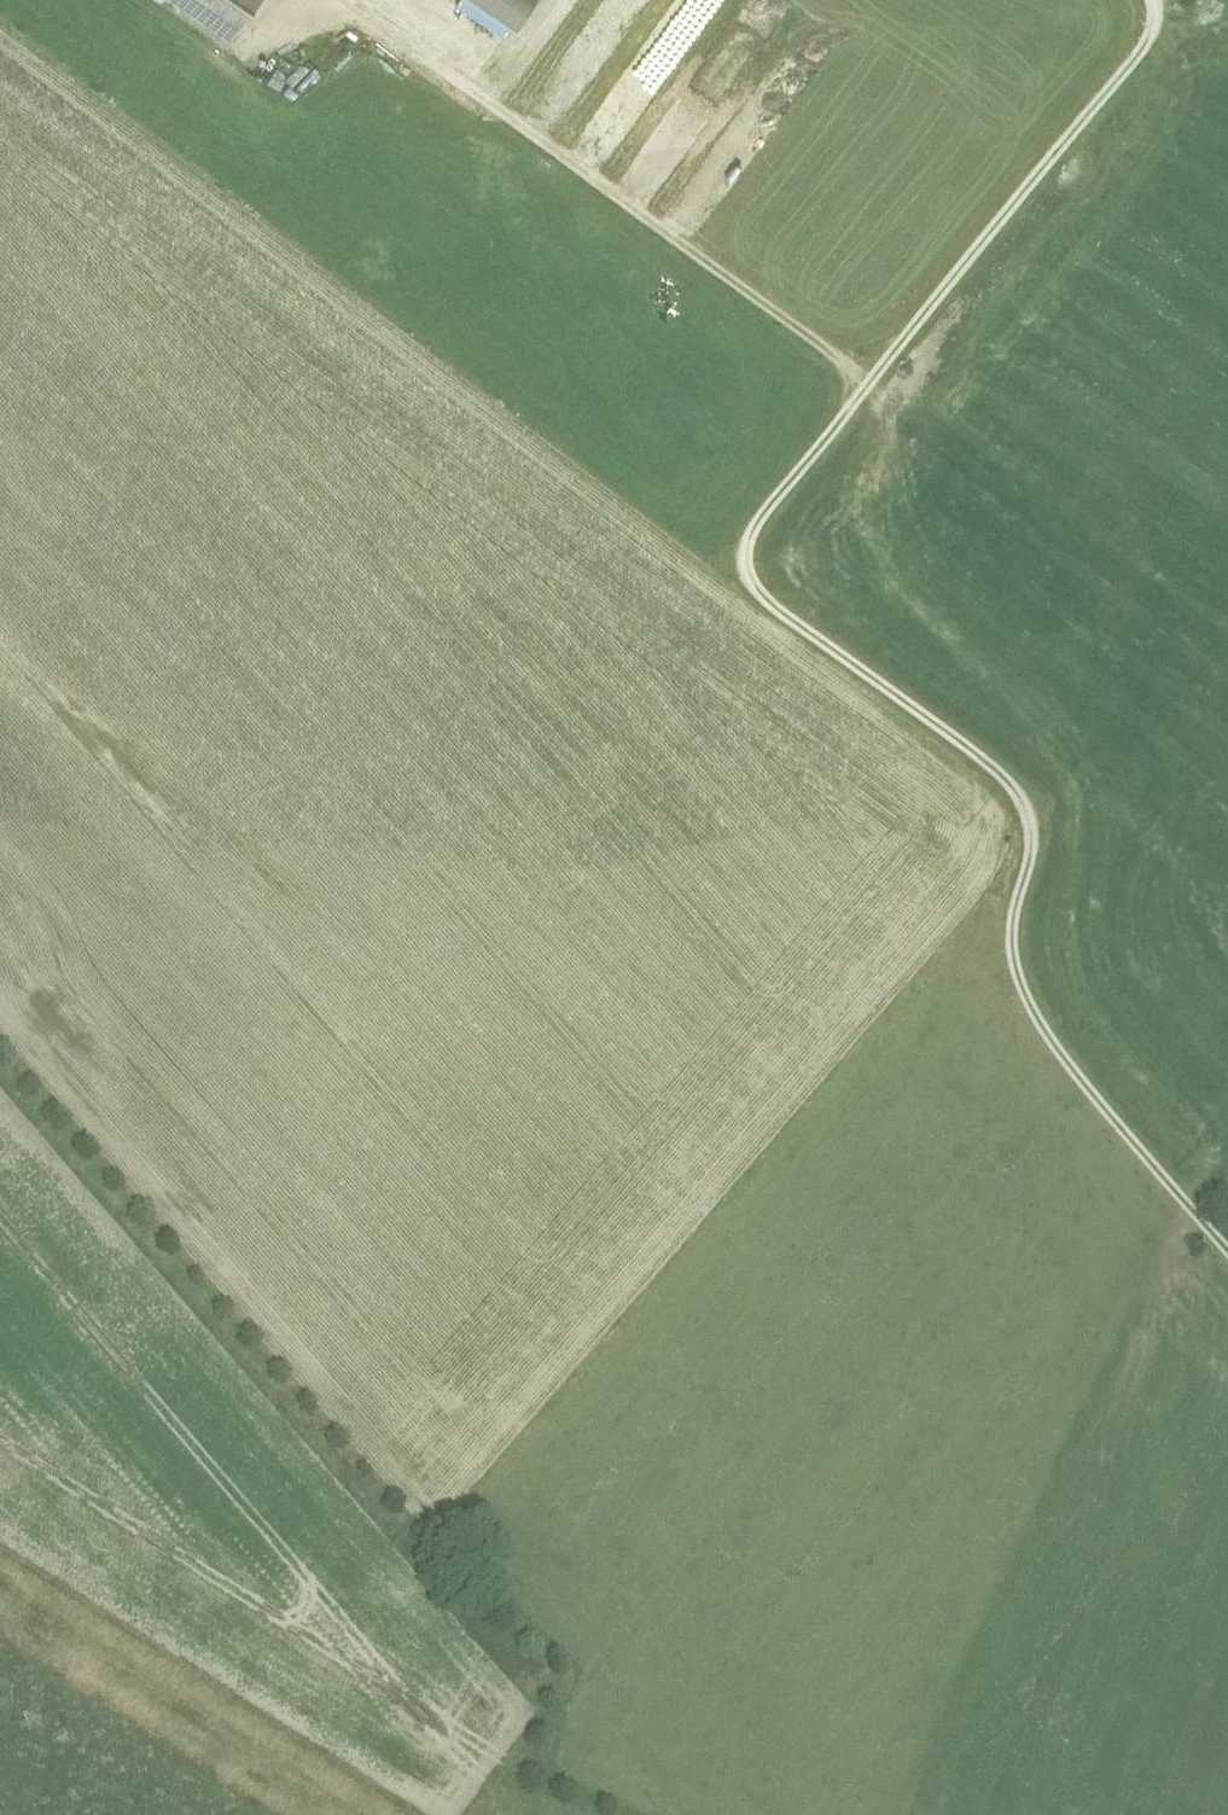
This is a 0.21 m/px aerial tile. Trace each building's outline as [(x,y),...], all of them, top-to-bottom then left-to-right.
[(230,36),(255,0),(177,0),(230,36)] [(516,21),(530,0),(485,0),(516,21)]
